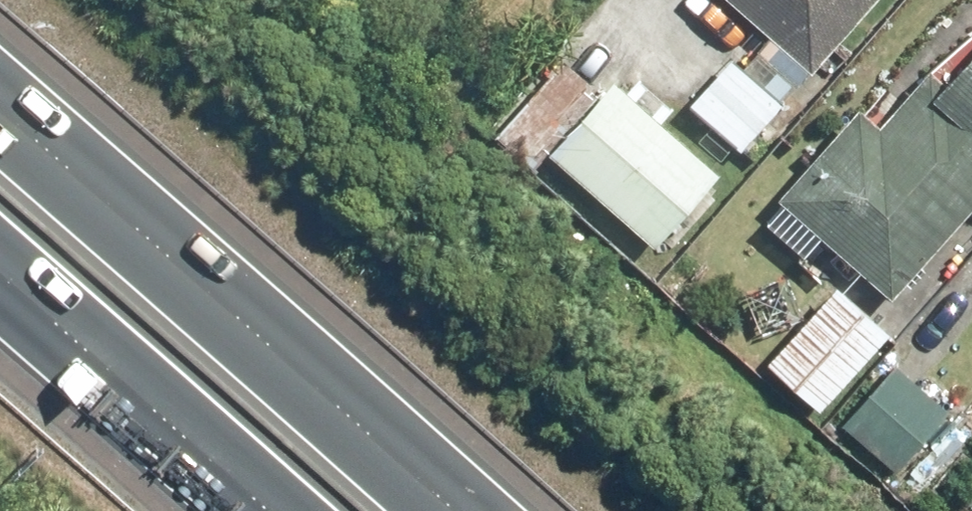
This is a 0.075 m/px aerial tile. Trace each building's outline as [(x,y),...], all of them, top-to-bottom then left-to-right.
[(810,67),(869,0),(733,0),(810,67)] [(787,201),(892,297),(971,210),(971,10),(967,6),(787,201)] [(730,64),(694,101),(744,150),(780,113),(730,64)] [(616,82),(554,149),(651,237),(713,169),(616,82)] [(829,408),(891,335),(832,286),(770,359),(829,408)] [(886,466),(944,409),(902,367),(844,424),(886,466)]
